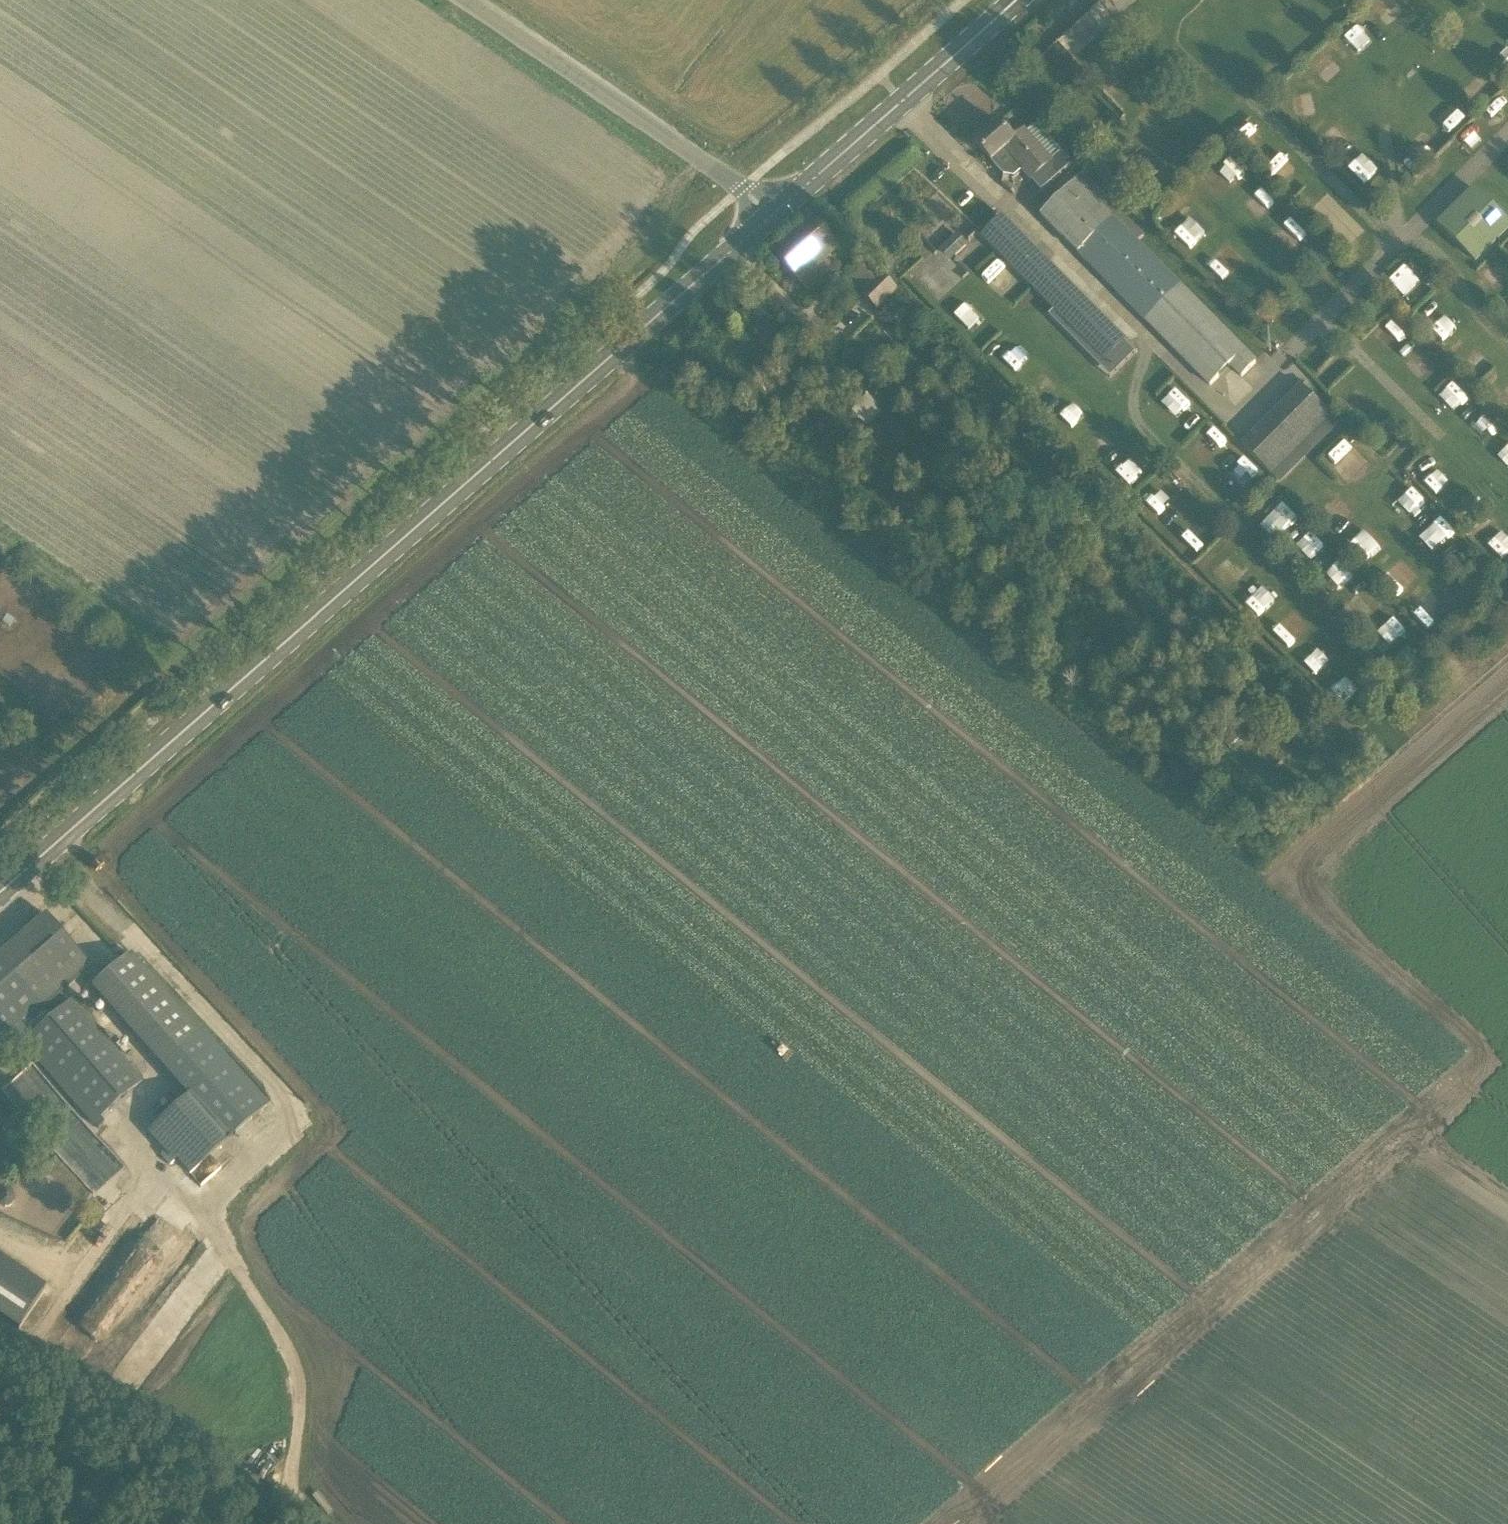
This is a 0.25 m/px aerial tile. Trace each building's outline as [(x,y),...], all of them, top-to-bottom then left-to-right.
[(1391,21),(1401,7),(1391,0),(1384,0),(1376,11),(1391,21)] [(1315,65),(1330,77),(1338,67),(1323,56),(1315,65)] [(1474,70),(1460,82),(1477,101),(1491,89),(1474,70)] [(1295,116),(1316,113),(1312,94),(1291,98),(1295,116)] [(1433,109),(1451,130),(1461,120),(1443,100),(1433,109)] [(1507,114),(1507,111),(1496,101),(1484,114),(1498,126),(1507,114)] [(1320,140),(1333,153),(1354,133),(1342,119),(1320,140)] [(992,163),(1004,177),(1017,165),(1031,181),(1051,163),(1024,133),(1014,142),(999,124),(975,145),(992,163)] [(1250,147),(1259,138),(1247,125),(1238,134),(1250,147)] [(1419,161),(1435,146),(1420,130),(1404,145),(1419,161)] [(1061,153),(1054,159),(1065,172),(1072,165),(1061,153)] [(1280,154),(1265,169),(1281,184),(1295,170),(1280,154)] [(1207,178),(1225,195),(1246,173),(1228,156),(1207,178)] [(1350,170),(1363,183),(1378,169),(1365,156),(1350,170)] [(1075,182),(1061,195),(1041,216),(1211,386),(1245,352),(1117,223),(1122,218),(1080,176),(1075,182)] [(1247,204),(1261,218),(1276,202),(1261,189),(1247,204)] [(1477,262),(1507,231),(1507,222),(1476,189),(1440,225),(1477,262)] [(1190,249),(1212,227),(1196,211),(1174,233),(1190,249)] [(1275,234),(1290,250),(1306,235),(1291,219),(1275,234)] [(776,256),(792,274),(808,292),(833,270),(822,259),(836,246),(815,222),(776,256)] [(1000,222),(999,222),(984,237),(1008,262),(1023,246),(1000,222)] [(1008,262),(1042,296),(1061,277),(1027,243),(1023,246),(1008,262)] [(1207,265),(1222,279),(1244,257),(1229,243),(1207,265)] [(879,312),(901,292),(868,257),(849,274),(865,290),(861,293),(879,312)] [(1507,274),(1507,270),(1496,258),(1475,278),(1489,292),(1507,274)] [(1406,297),(1421,281),(1404,265),(1388,281),(1406,297)] [(1254,281),(1238,292),(1249,309),(1265,298),(1254,281)] [(1093,310),(1078,295),(1059,313),(1088,343),(1097,334),(1083,320),(1093,310)] [(968,328),(976,319),(963,307),(955,316),(968,328)] [(1394,324),(1381,334),(1389,345),(1402,335),(1394,324)] [(1297,364),(1278,385),(1288,394),(1307,373),(1297,364)] [(1451,383),(1439,397),(1454,410),(1466,396),(1451,383)] [(1297,384),(1239,445),(1281,484),(1339,423),(1297,384)] [(1498,396),(1507,407),(1507,387),(1498,396)] [(1485,416),(1473,429),(1483,438),(1495,425),(1485,416)] [(1349,481),(1364,464),(1342,443),(1326,460),(1349,481)] [(1507,465),(1507,444),(1497,455),(1507,465)] [(1236,493),(1257,470),(1242,457),(1222,480),(1236,493)] [(1159,515),(1181,494),(1167,480),(1145,502),(1159,515)] [(1402,522),(1424,501),(1412,488),(1390,508),(1402,522)] [(1333,530),(1355,510),(1341,495),(1319,515),(1333,530)] [(1278,541),(1299,518),(1282,503),(1261,526),(1278,541)] [(1425,532),(1440,547),(1455,532),(1439,517),(1425,532)] [(1179,537),(1197,554),(1212,539),(1194,522),(1179,537)] [(1369,524),(1349,547),(1366,563),(1387,541),(1369,524)] [(1307,566),(1326,545),(1311,532),(1292,553),(1307,566)] [(1228,586),(1251,567),(1239,552),(1215,571),(1228,586)] [(1397,595),(1417,573),(1401,558),(1381,580),(1397,595)] [(1343,587),(1353,574),(1338,563),(1328,576),(1343,587)] [(1365,588),(1345,610),(1359,624),(1380,602),(1365,588)] [(1430,630),(1451,607),(1435,592),(1413,614),(1430,630)] [(1372,640),(1385,653),(1408,631),(1395,617),(1372,640)] [(1288,644),(1300,632),(1287,620),(1275,632),(1288,644)] [(1325,643),(1304,662),(1316,675),(1337,655),(1325,643)] [(1345,704),(1359,690),(1345,677),(1332,691),(1345,704)] [(13,719),(0,702),(0,729),(13,719)] [(1366,748),(1375,757),(1382,750),(1373,741),(1366,748)] [(7,1047),(24,1066),(32,1059),(93,1128),(144,1082),(71,1000),(50,1020),(38,1007),(88,964),(45,915),(0,955),(0,1053),(7,1047)] [(160,1069),(197,1036),(128,959),(91,992),(160,1069)] [(265,1107),(201,1035),(163,1068),(187,1097),(153,1127),(192,1171),(265,1107)] [(45,1289),(0,1261),(0,1321),(19,1333),(45,1289)]
